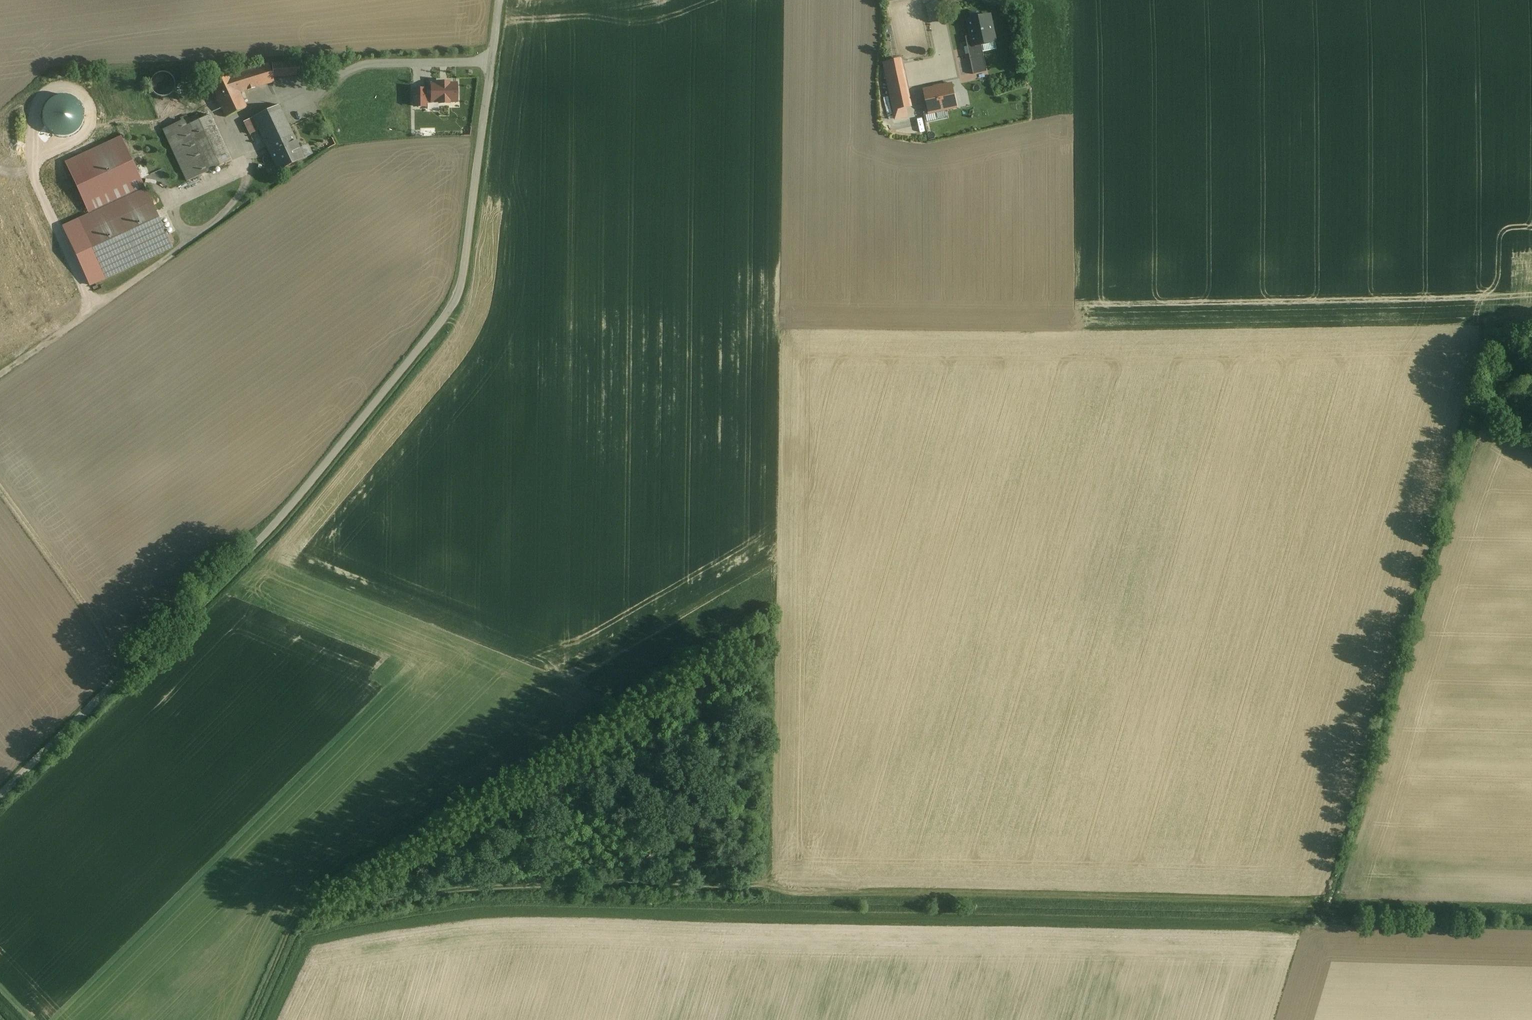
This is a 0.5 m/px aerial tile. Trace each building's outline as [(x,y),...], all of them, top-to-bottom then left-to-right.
[(996,43),(991,15),(966,20),(973,54),(969,55),(973,75),(988,72),(983,46),(996,43)] [(298,62),(272,64),(272,76),(299,75),(298,62)] [(267,64),(231,75),(239,93),(273,82),(267,64)] [(911,106),(903,70),(886,74),(894,110),(911,106)] [(156,91),(173,92),(174,74),(158,73),(156,91)] [(246,107),(239,93),(231,75),(230,75),(211,84),(226,117),(246,107)] [(456,84),(431,84),(431,91),(431,96),(431,102),(439,102),(439,104),(449,104),(449,102),(456,102),(456,84)] [(951,86),(925,91),(930,112),(956,106),(951,86)] [(425,91),(425,90),(414,90),(414,107),(425,107),(425,96),(425,91)] [(304,159),(278,106),(253,117),(278,171),(304,159)] [(231,161),(209,115),(187,126),(184,121),(163,130),(187,182),(231,161)] [(167,236),(144,189),(134,166),(121,137),(66,163),(89,214),(63,227),(89,285),(172,247),(170,243),(167,236)]
